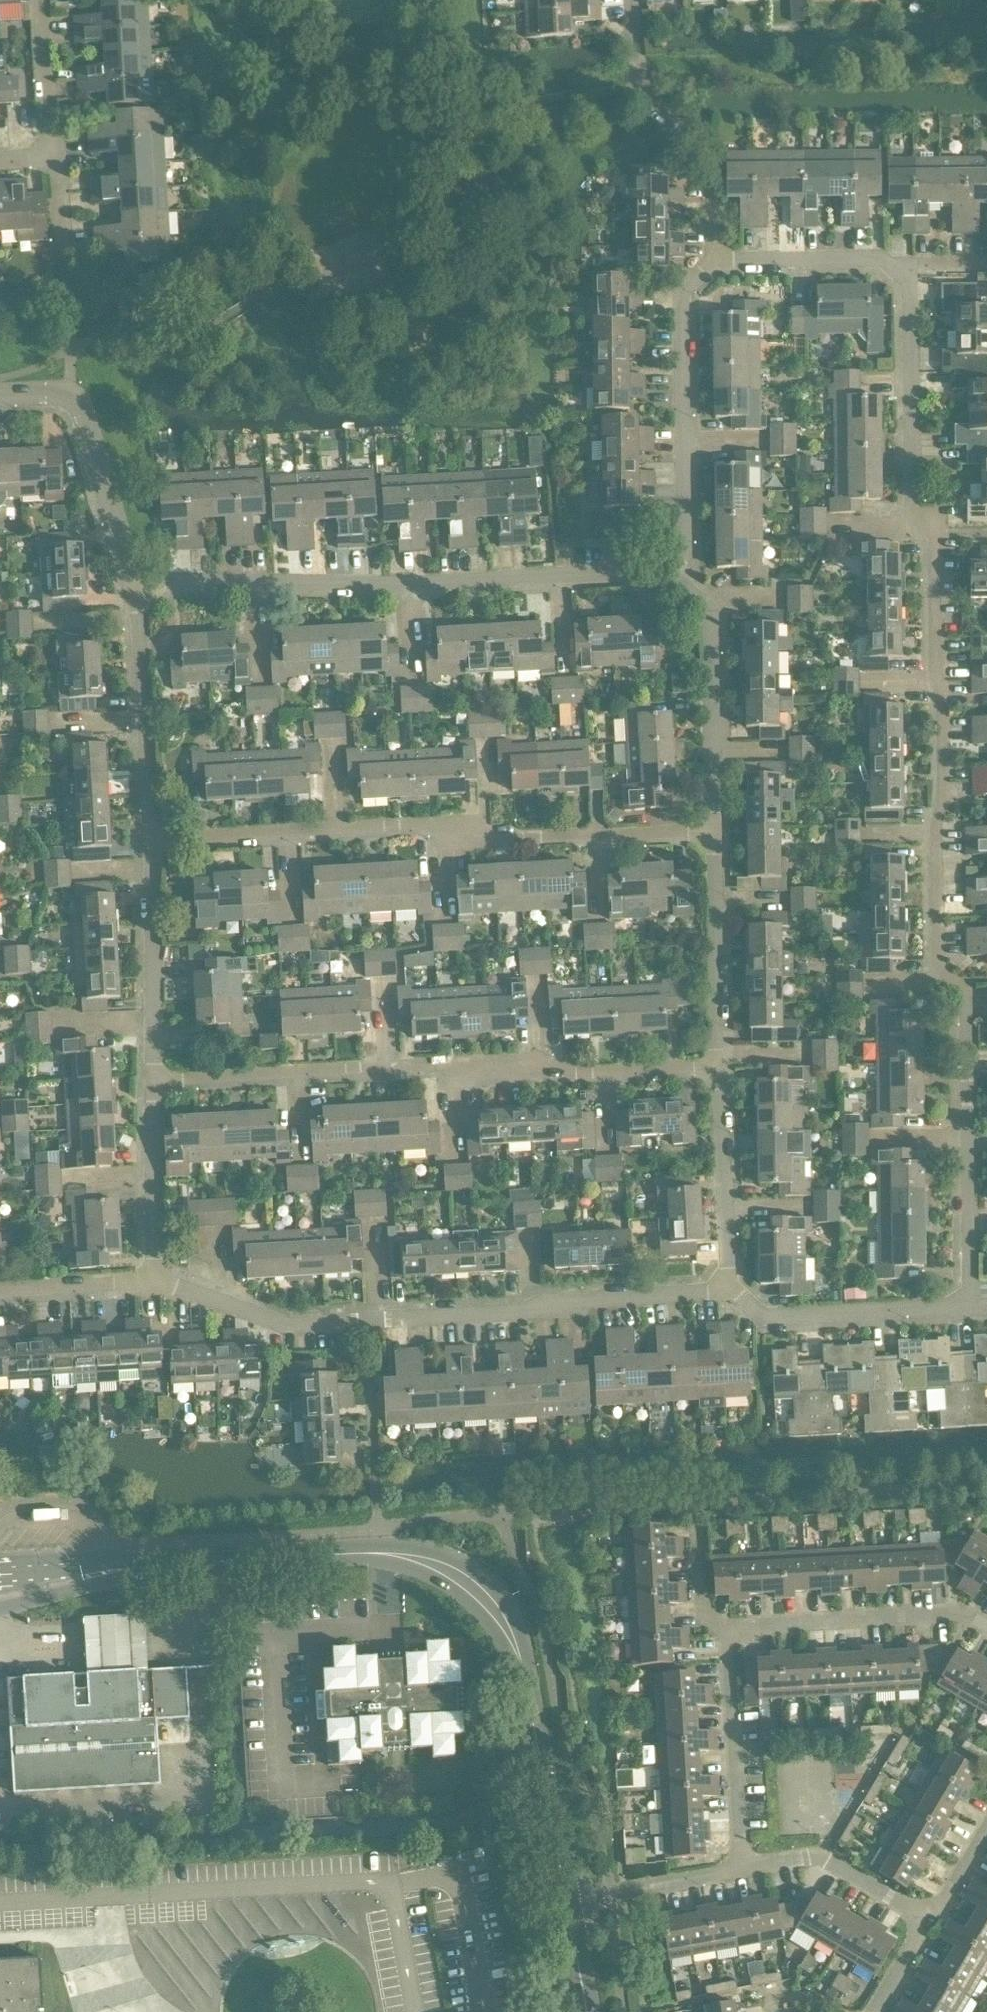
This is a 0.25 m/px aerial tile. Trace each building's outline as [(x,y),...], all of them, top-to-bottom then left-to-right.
[(526,13),(600,8),(600,0),(526,0),(526,13)] [(73,18),(74,31),(148,27),(147,1),(103,3),(103,17),(73,18)] [(600,8),(526,13),(528,39),(572,36),(571,23),(601,21),(600,8)] [(727,11),(714,12),(715,28),(727,27),(727,11)] [(105,43),(106,55),(150,52),(148,27),(74,31),(75,44),(105,43)] [(76,69),(77,82),(151,77),(150,52),(106,55),(106,67),(76,69)] [(151,77),(77,82),(78,95),(108,93),(109,106),(153,103),(151,77)] [(18,78),(5,78),(6,98),(6,104),(20,103),(18,78)] [(88,128),(89,141),(162,137),(161,111),(117,114),(118,127),(88,128)] [(119,153),(120,165),(164,162),(162,137),(89,141),(89,154),(119,153)] [(854,153),(829,154),(829,198),(841,198),(841,228),(854,227),(854,153)] [(880,153),(854,153),(854,227),(867,227),(867,197),(880,197),(880,153)] [(754,229),(753,154),(727,155),(727,199),(740,199),(741,229),(754,229)] [(778,154),(753,154),(754,229),(767,228),(766,198),(779,198),(778,154)] [(803,154),(778,154),(779,198),(791,198),(791,228),(804,228),(803,154)] [(829,154),(803,154),(804,228),(817,228),(817,198),(829,198),(829,154)] [(939,160),(914,161),(915,235),(928,235),(928,205),(940,205),(939,160)] [(965,160),(939,160),(940,205),(952,204),(952,234),(966,234),(965,160)] [(965,160),(966,234),(979,234),(978,204),(986,204),(986,160),(965,160)] [(915,235),(914,161),(888,161),(889,205),(902,205),(902,235),(915,235)] [(91,179),(91,192),(165,187),(164,162),(120,165),(121,177),(91,179)] [(632,183),(633,203),(683,202),(683,190),(667,190),(667,180),(625,180),(625,183),(632,183)] [(0,184),(0,221),(1,233),(18,232),(18,242),(47,240),(45,199),(27,200),(26,182),(0,184)] [(122,203),(123,215),(167,212),(165,187),(91,192),(92,205),(122,203)] [(625,222),(625,225),(668,224),(667,214),(683,214),(683,202),(633,203),(633,222),(625,222)] [(94,229),(94,242),(168,238),(167,212),(123,215),(124,227),(94,229)] [(633,227),(633,247),(684,246),(684,234),(668,234),(668,224),(625,225),(625,227),(633,227)] [(168,238),(94,242),(95,255),(125,253),(126,266),(170,264),(168,238)] [(684,246),(633,247),(633,266),(626,266),(626,269),(668,269),(668,258),(684,258),(684,246)] [(593,281),(593,300),(644,300),(644,288),(627,288),(627,277),(585,278),(585,281),(593,281)] [(956,333),(986,332),(986,284),(942,285),(942,314),(956,314),(956,333)] [(805,335),(805,340),(819,340),(819,334),(844,333),(843,289),(817,290),(817,315),(805,315),(805,335)] [(843,289),(844,333),(856,333),(867,344),(867,354),(883,354),(882,314),(881,314),(873,306),(870,306),(870,289),(843,289)] [(586,320),(586,323),(628,322),(628,312),(644,312),(644,300),(593,300),(593,320),(586,320)] [(714,315),(714,342),(758,341),(758,316),(764,316),(764,302),(739,303),(739,315),(714,315)] [(792,335),(805,335),(805,315),(805,309),(791,309),(792,335)] [(593,325),(593,345),(644,344),(644,332),(628,332),(628,322),(586,323),(586,325),(593,325)] [(955,371),(955,370),(986,370),(986,332),(956,333),(956,351),(943,351),(943,371),(955,371)] [(710,357),(710,367),(759,366),(758,341),(714,342),(715,357),(710,357)] [(586,364),(586,367),(629,366),(628,356),(644,356),(644,344),(593,345),(594,364),(586,364)] [(594,369),(594,389),(645,388),(645,376),(629,376),(629,366),(586,367),(586,369),(594,369)] [(715,377),(715,392),(759,391),(759,366),(710,367),(710,377),(715,377)] [(969,408),(986,408),(986,370),(955,370),(955,371),(955,390),(969,389),(969,408)] [(834,372),(834,385),(834,386),(859,386),(859,372),(834,372)] [(835,399),(835,424),(879,424),(879,398),(854,398),(854,386),(859,386),(834,386),(834,385),(828,386),(829,399),(835,399)] [(645,388),(594,389),(594,408),(587,408),(587,411),(629,411),(629,400),(645,400),(645,388)] [(759,391),(715,392),(715,418),(740,418),(741,431),(766,430),(766,416),(759,417),(759,391)] [(967,446),(986,446),(986,408),(969,408),(969,427),(955,427),(955,447),(967,446)] [(602,422),(603,442),(653,441),(653,429),(637,429),(637,419),(595,419),(595,422),(602,422)] [(835,424),(835,450),(884,449),(884,439),(879,439),(879,424),(835,424)] [(770,426),(770,442),(796,441),(795,425),(770,426)] [(596,461),(596,464),(638,463),(638,454),(654,453),(653,441),(603,442),(603,461),(596,461)] [(796,441),(770,442),(770,457),(796,457),(796,441)] [(982,484),(986,484),(986,446),(967,446),(968,465),(982,465),(982,484)] [(835,450),(836,475),(880,474),(880,459),(884,459),(884,449),(835,450)] [(44,451),(18,453),(20,497),(45,495),(46,502),(63,501),(61,454),(44,455),(44,451)] [(3,506),(6,500),(6,498),(20,497),(18,453),(0,454),(0,508),(3,506)] [(716,466),(716,492),(760,492),(760,467),(766,467),(766,453),(741,453),(741,466),(716,466)] [(530,455),(530,468),(542,468),(542,454),(530,455)] [(603,466),(603,486),(654,485),(654,473),(638,473),(638,463),(596,464),(596,466),(603,466)] [(535,471),(508,473),(513,546),(526,546),(524,516),(537,515),(535,471)] [(262,472),(236,473),(240,547),(253,546),(251,516),(265,515),(262,472)] [(236,473),(211,475),(213,519),(225,518),(227,548),(240,547),(236,473)] [(373,473),(347,474),(351,548),(364,547),(363,518),(376,517),(373,473)] [(508,473),(483,474),(486,518),(498,517),(500,547),(513,546),(508,473)] [(347,474),(322,476),(324,520),(336,519),(338,549),(351,548),(347,474)] [(483,474),(458,476),(463,549),(476,549),(474,519),(486,518),(483,474)] [(880,474),(836,475),(836,500),(830,500),(830,514),(855,513),(855,501),(880,501),(880,474)] [(211,475),(186,476),(190,550),(203,549),(201,519),(213,519),(211,475)] [(190,550),(186,476),(159,478),(162,522),(175,521),(177,551),(190,550)] [(322,476),(296,477),(301,551),(314,550),(312,521),(324,520),(322,476)] [(458,476),(433,477),(436,521),(448,520),(450,550),(463,549),(458,476)] [(301,551),(296,477),(270,479),(273,523),(286,522),(288,552),(301,551)] [(433,477),(408,479),(412,553),(426,552),(424,522),(436,521),(433,477)] [(412,553),(408,479),(382,480),(384,524),(398,523),(399,553),(412,553)] [(982,484),(982,502),(968,502),(968,522),(986,522),(986,484),(982,484)] [(654,485),(603,486),(603,505),(596,505),(596,508),(638,508),(638,497),(654,497),(654,485)] [(712,508),(712,518),(760,517),(760,492),(716,492),(716,508),(712,508)] [(800,509),(800,525),(826,525),(825,509),(800,509)] [(717,528),(717,543),(761,542),(760,517),(712,518),(712,528),(717,528)] [(826,525),(800,525),(800,541),(826,541),(826,525)] [(51,558),(52,574),(84,572),(83,546),(76,547),(75,534),(39,536),(40,559),(51,558)] [(761,542),(717,543),(717,569),(742,569),(742,581),(768,581),(767,567),(761,567),(761,542)] [(868,558),(868,583),(900,583),(900,556),(899,556),(899,544),(861,544),(862,558),(868,558)] [(986,599),(986,548),(981,548),(981,564),(970,564),(971,606),(974,606),(974,599),(986,599)] [(84,572),(52,574),(52,590),(42,591),(43,614),(79,611),(79,599),(86,598),(84,572)] [(868,583),(868,608),(901,608),(900,583),(868,583)] [(787,588),(787,601),(813,601),(813,588),(787,588)] [(813,601),(787,601),(787,614),(813,614),(813,601)] [(868,608),(868,633),(901,633),(901,608),(868,608)] [(6,613),(7,627),(32,625),(31,612),(6,613)] [(745,626),(745,652),(778,651),(778,652),(792,652),(792,639),(777,640),(777,626),(783,626),(783,612),(758,613),(758,626),(745,626)] [(640,620),(614,621),(616,665),(641,664),(642,670),(655,669),(654,644),(641,645),(640,620)] [(616,665),(614,621),(587,623),(589,648),(576,649),(578,674),(591,673),(591,667),(616,665)] [(478,629),(463,630),(465,674),(491,673),(488,624),(478,625),(478,629)] [(498,624),(488,624),(491,673),(516,671),(513,627),(498,628),(498,624)] [(32,625),(7,627),(8,640),(33,639),(32,625)] [(323,630),(308,631),(311,675),(336,674),(333,625),(323,626),(323,630)] [(343,625),(333,625),(336,674),(361,672),(358,628),(343,629),(343,625)] [(539,626),(513,627),(516,671),(541,670),(541,676),(555,675),(553,650),(541,651),(539,626)] [(384,627),(358,628),(361,672),(386,671),(386,677),(400,676),(399,651),(386,652),(384,627)] [(465,674),(463,630),(437,632),(438,657),(426,658),(427,683),(441,682),(440,676),(465,674)] [(311,675),(308,631),(282,633),(283,658),(271,659),(272,684),(286,683),(286,677),(311,675)] [(901,633),(868,633),(869,658),(863,658),(863,672),(888,672),(888,659),(901,659),(901,633)] [(67,658),(68,674),(101,672),(99,646),(92,646),(92,634),(56,636),(57,658),(67,658)] [(234,636),(208,637),(211,681),(235,680),(236,686),(250,685),(248,660),(235,661),(234,636)] [(211,681),(208,637),(182,639),(183,664),(170,664),(172,690),(186,689),(185,683),(211,681)] [(971,651),(986,651),(986,638),(970,638),(971,651)] [(745,652),(745,677),(778,676),(778,652),(778,651),(745,652)] [(971,681),(986,681),(986,668),(971,668),(971,681)] [(833,670),(833,684),(859,684),(859,670),(833,670)] [(101,672),(68,674),(69,690),(59,690),(60,713),(96,711),(95,698),(102,698),(101,672)] [(671,675),(672,695),(687,694),(686,674),(671,675)] [(742,693),(742,702),(792,702),(792,691),(778,691),(778,676),(745,677),(746,693),(742,693)] [(582,678),(567,679),(568,704),(592,703),(592,690),(583,691),(582,678)] [(568,704),(567,679),(551,680),(552,705),(568,704)] [(971,681),(972,694),(986,694),(986,681),(971,681)] [(859,684),(833,684),(834,697),(859,697),(859,684)] [(432,687),(416,688),(417,713),(433,712),(432,687)] [(277,688),(261,689),(263,714),(278,713),(277,688)] [(417,713),(416,688),(400,689),(402,714),(417,713)] [(263,714),(261,689),(245,690),(247,715),(263,714)] [(869,708),(869,734),(902,733),(902,707),(888,707),(888,695),(863,695),(863,709),(869,708)] [(792,702),(742,702),(742,711),(746,711),(746,728),(759,728),(759,741),(784,741),(784,727),(778,727),(778,714),(792,713),(792,702)] [(626,718),(627,744),(676,741),(676,740),(671,740),(670,715),(645,716),(644,704),(618,705),(619,719),(626,718)] [(23,713),(23,726),(49,725),(48,712),(23,713)] [(499,712),(483,713),(485,738),(501,737),(499,712)] [(345,713),(329,714),(330,739),(346,738),(345,713)] [(485,738),(483,713),(468,714),(469,739),(485,738)] [(330,739),(329,714),(313,715),(315,740),(330,739)] [(972,732),(986,731),(986,718),(972,719),(972,732)] [(49,725),(23,726),(24,740),(49,738),(49,725)] [(972,732),(972,745),(986,745),(986,731),(972,732)] [(869,734),(870,759),(902,758),(902,733),(869,734)] [(73,749),(74,774),(107,772),(105,746),(92,746),(91,734),(66,735),(67,749),(73,749)] [(789,738),(789,752),(814,752),(814,738),(789,738)] [(512,791),(538,790),(536,746),(511,747),(510,741),(497,742),(498,767),(511,766),(512,791)] [(627,744),(629,769),(673,766),(672,751),(676,751),(676,741),(627,744)] [(461,750),(436,752),(438,796),(464,794),(464,782),(476,781),(474,743),(460,744),(461,750)] [(587,743),(561,744),(564,793),(574,792),(573,788),(589,787),(588,766),(587,743)] [(306,751),(281,753),(283,797),(310,795),(308,770),(321,769),(319,744),(305,745),(306,751)] [(536,746),(538,790),(553,789),(554,793),(564,793),(561,744),(536,746)] [(362,800),(388,799),(385,755),(360,756),(360,750),(346,751),(348,776),(360,775),(362,800)] [(207,801),(233,800),(231,756),(206,757),(205,751),(191,752),(193,777),(205,776),(207,801)] [(436,752),(410,753),(413,802),(423,801),(423,797),(438,796),(436,752)] [(814,752),(789,752),(789,765),(814,765),(814,752)] [(281,753),(256,754),(258,803),(268,802),(268,798),(283,797),(281,753)] [(385,755),(388,799),(403,798),(403,802),(413,802),(410,753),(385,755)] [(231,756),(233,800),(248,799),(248,803),(258,803),(256,754),(231,756)] [(862,784),(870,784),(903,784),(902,758),(870,759),(858,759),(858,761),(856,761),(862,784)] [(746,776),(747,802),(793,802),(793,791),(779,791),(779,777),(785,777),(785,763),(759,764),(760,776),(746,776)] [(601,765),(588,766),(589,787),(589,791),(602,790),(601,765)] [(673,766),(629,769),(630,787),(626,788),(626,794),(624,794),(625,811),(670,809),(669,792),(674,792),(673,766)] [(973,782),(986,782),(986,769),(972,769),(973,782)] [(74,774),(76,799),(108,797),(107,772),(74,774)] [(973,782),(973,795),(986,795),(986,782),(973,782)] [(903,784),(870,784),(870,809),(864,809),(864,823),(902,822),(902,810),(903,810),(903,784)] [(21,810),(20,797),(0,798),(0,811),(21,810)] [(76,799),(77,824),(110,822),(108,797),(76,799)] [(747,802),(747,828),(780,827),(779,814),(793,814),(793,802),(747,802)] [(0,811),(0,825),(22,824),(21,810),(0,811)] [(835,821),(835,834),(860,834),(860,821),(835,821)] [(110,822),(77,824),(65,825),(67,851),(73,850),(73,863),(99,862),(98,849),(111,848),(110,822)] [(747,828),(747,853),(780,853),(780,827),(747,828)] [(965,843),(986,842),(986,829),(965,829),(965,843)] [(860,834),(835,834),(835,848),(860,848),(860,834)] [(965,843),(965,856),(986,855),(986,842),(965,843)] [(871,859),(871,884),(904,884),(903,858),(890,858),(890,845),(865,846),(865,859),(871,859)] [(780,853),(747,853),(748,879),(761,879),(761,892),(786,891),(786,878),(780,878),(780,853)] [(44,863),(45,876),(70,875),(69,861),(44,863)] [(530,862),(520,863),(522,911),(548,910),(545,866),(530,866),(530,862)] [(375,863),(365,864),(368,912),(393,911),(390,867),(375,868),(375,863)] [(510,868),(495,869),(497,912),(522,911),(520,863),(510,863),(510,868)] [(355,869),(340,870),(342,914),(368,912),(365,864),(355,864),(355,869)] [(571,864),(545,866),(548,910),(573,908),(573,920),(587,919),(585,888),(585,876),(572,876),(571,864)] [(416,865),(390,867),(393,911),(418,909),(418,915),(432,915),(430,889),(418,890),(416,865)] [(672,866),(646,868),(648,912),(673,910),(674,917),(692,915),(690,890),(692,890),(690,874),(672,875),(672,866)] [(648,912),(646,868),(620,869),(621,894),(609,895),(610,920),(624,920),(623,913),(648,912)] [(497,912),(495,869),(469,870),(470,895),(458,896),(459,921),(473,920),(472,914),(497,912)] [(342,914),(340,870),(314,871),(315,896),(303,897),(304,922),(318,921),(317,915),(342,914)] [(266,874),(240,876),(242,919),(267,918),(268,924),(281,924),(280,898),(267,899),(266,874)] [(70,875),(45,876),(46,890),(71,888),(70,875)] [(242,919),(240,876),(214,877),(215,902),(202,903),(204,928),(218,927),(217,921),(242,919)] [(966,893),(986,893),(986,880),(966,880),(966,893)] [(82,899),(83,924),(115,922),(114,896),(101,897),(100,884),(75,886),(76,899),(82,899)] [(871,884),(871,910),(904,909),(904,884),(871,884)] [(790,889),(791,903),(816,902),(816,889),(790,889)] [(966,893),(966,906),(986,906),(986,893),(966,893)] [(816,902),(791,903),(791,916),(816,916),(816,902)] [(857,923),(857,935),(872,935),(904,934),(908,934),(908,925),(904,925),(904,909),(871,910),(871,923),(857,923)] [(745,954),(748,953),(781,953),(781,928),(787,928),(787,914),(761,914),(761,927),(748,927),(748,944),(745,944),(745,954)] [(71,925),(73,950),(117,947),(115,922),(83,924),(71,925)] [(615,924),(599,925),(600,951),(616,950),(615,924)] [(464,925),(448,926),(449,951),(465,950),(464,925)] [(600,951),(599,925),(583,926),(584,951),(600,951)] [(309,926),(293,927),(294,952),(310,951),(309,926)] [(449,951),(448,926),(432,927),(434,952),(449,951)] [(294,952),(293,927),(277,928),(279,953),(294,952)] [(967,943),(986,943),(986,930),(966,930),(967,943)] [(872,935),(857,935),(857,946),(872,946),(872,960),(866,960),(866,974),(891,973),(891,961),(904,961),(904,934),(872,935)] [(967,943),(967,956),(986,956),(986,943),(967,943)] [(4,949),(5,962),(30,960),(30,953),(29,947),(4,949)] [(73,950),(74,975),(119,972),(117,947),(73,950)] [(550,949),(535,950),(536,976),(552,975),(550,949)] [(395,950),(380,952),(381,977),(397,976),(395,950)] [(536,976),(535,950),(519,951),(520,976),(536,976)] [(30,960),(5,962),(6,975),(31,974),(30,963),(33,963),(33,965),(43,964),(42,952),(32,952),(32,953),(30,953),(30,960)] [(381,977),(380,952),(364,953),(365,978),(381,977)] [(749,963),(749,979),(781,978),(793,978),(793,953),(781,953),(748,953),(745,954),(745,963),(749,963)] [(195,975),(197,1001),(240,998),(239,973),(245,973),(245,959),(220,961),(220,974),(195,975)] [(119,972),(74,975),(72,975),(73,988),(87,987),(88,999),(82,1000),(82,1014),(108,1012),(107,999),(120,999),(119,972)] [(836,972),(837,985),(862,985),(862,972),(836,972)] [(749,979),(749,1004),(782,1003),(781,978),(749,979)] [(512,988),(487,989),(489,1033),(515,1032),(514,1006),(527,1006),(525,980),(511,981),(512,988)] [(662,987),(637,988),(640,1032),(666,1030),(665,1005),(677,1005),(676,980),(662,980),(662,987)] [(357,989),(332,990),(334,1034),(360,1033),(359,1008),(372,1007),(370,982),(356,982),(357,989)] [(862,985),(837,985),(837,999),(862,999),(862,985)] [(564,1037),(591,1035),(587,991),(562,993),(562,986),(548,987),(550,1012),(562,1012),(564,1037)] [(413,1038),(439,1036),(436,992),(411,994),(411,987),(397,988),(399,1013),(411,1012),(413,1038)] [(637,988),(612,990),(617,1038),(627,1037),(626,1033),(640,1032),(637,988)] [(487,989),(461,991),(464,1039),(474,1039),(474,1034),(489,1033),(487,989)] [(332,990),(306,992),(309,1040),(319,1040),(319,1035),(334,1034),(332,990)] [(587,991),(591,1035),(606,1034),(607,1039),(617,1038),(612,990),(587,991)] [(436,992),(439,1036),(454,1035),(454,1040),(464,1039),(461,991),(436,992)] [(309,1040),(306,992),(280,993),(283,1037),(299,1036),(299,1041),(309,1040)] [(240,998),(197,1001),(198,1027),(223,1026),(224,1038),(249,1037),(248,1023),(242,1023),(240,998)] [(877,1015),(877,1040),(921,1040),(921,1014),(896,1014),(896,1001),(871,1001),(871,1015),(877,1015)] [(782,1003),(749,1004),(749,1030),(751,1030),(751,1043),(798,1042),(798,1021),(782,1021),(782,1003)] [(25,1015),(26,1030),(52,1029),(51,1013),(25,1015)] [(52,1029),(26,1030),(27,1046),(53,1045),(52,1029)] [(259,1036),(260,1051),(280,1050),(279,1035),(259,1036)] [(64,1055),(66,1080),(110,1078),(108,1051),(83,1053),(82,1040),(57,1042),(58,1056),(64,1055)] [(877,1040),(878,1065),(926,1065),(926,1055),(922,1055),(921,1040),(877,1040)] [(812,1041),(812,1057),(838,1057),(837,1041),(812,1041)] [(838,1057),(812,1057),(813,1073),(838,1073),(838,1057)] [(878,1065),(878,1091),(922,1090),(922,1075),(926,1075),(926,1065),(878,1065)] [(758,1082),(758,1108),(802,1108),(802,1082),(808,1082),(808,1069),(769,1069),(770,1082),(758,1082)] [(66,1080),(67,1105),(116,1103),(115,1093),(111,1093),(110,1078),(66,1080)] [(922,1090),(878,1091),(878,1116),(872,1116),(872,1130),(897,1129),(897,1117),(922,1116),(922,1090)] [(2,1102),(3,1118),(28,1117),(27,1101),(2,1102)] [(681,1102),(655,1103),(657,1136),(673,1135),(673,1145),(696,1144),(694,1108),(681,1109),(681,1102)] [(67,1105),(69,1131),(113,1128),(112,1113),(116,1113),(116,1103),(67,1105)] [(364,1108),(349,1109),(352,1153),(377,1152),(374,1103),(364,1104),(364,1108)] [(384,1103),(374,1103),(377,1152),(402,1150),(399,1106),(384,1107),(384,1103)] [(657,1136),(655,1103),(629,1105),(629,1112),(616,1113),(618,1149),(641,1147),(640,1137),(657,1136)] [(426,1105),(399,1106),(402,1150),(427,1149),(427,1155),(441,1154),(440,1129),(427,1130),(426,1105)] [(581,1108),(555,1109),(556,1142),(572,1141),(573,1151),(596,1150),(594,1114),(581,1115),(581,1108)] [(754,1123),(754,1133),(803,1133),(802,1108),(758,1108),(758,1123),(754,1123)] [(352,1153),(349,1109),(323,1111),(324,1124),(311,1125),(313,1162),(327,1161),(326,1155),(352,1153)] [(555,1109),(529,1111),(531,1143),(556,1142),(555,1109)] [(529,1111),(504,1112),(506,1145),(531,1143),(529,1111)] [(201,1162),(226,1161),(223,1112),(213,1113),(214,1117),(198,1118),(201,1162)] [(226,1161),(251,1159),(249,1115),(234,1116),(233,1112),(223,1112),(226,1161)] [(506,1145),(504,1112),(478,1114),(478,1121),(466,1122),(468,1157),(491,1156),(490,1146),(506,1145)] [(249,1115),(251,1159),(276,1158),(277,1164),(290,1163),(289,1138),(276,1139),(275,1114),(249,1115)] [(28,1117),(3,1118),(4,1134),(29,1133),(28,1117)] [(183,1163),(201,1162),(198,1118),(172,1120),(173,1138),(166,1139),(167,1149),(166,1149),(167,1176),(184,1175),(183,1163)] [(842,1125),(843,1141),(868,1141),(868,1125),(842,1125)] [(113,1128),(69,1131),(70,1145),(63,1145),(65,1170),(111,1167),(110,1154),(114,1154),(113,1128)] [(29,1145),(29,1133),(16,1134),(16,1146),(29,1145)] [(759,1143),(759,1158),(803,1158),(809,1158),(809,1133),(803,1133),(754,1133),(754,1143),(759,1143)] [(868,1141),(843,1141),(843,1157),(868,1157),(868,1141)] [(879,1166),(879,1191),(923,1191),(923,1164),(910,1164),(910,1152),(872,1152),(872,1166),(879,1166)] [(621,1156),(608,1157),(609,1182),(623,1181),(621,1156)] [(609,1182),(608,1157),(594,1158),(596,1183),(609,1182)] [(803,1158),(759,1158),(759,1185),(784,1184),(784,1197),(810,1197),(810,1183),(803,1183),(803,1158)] [(35,1167),(36,1183),(61,1181),(60,1165),(35,1167)] [(471,1165),(457,1166),(458,1191),(472,1190),(471,1165)] [(318,1166),(302,1167),(303,1192),(319,1191),(318,1166)] [(458,1191),(457,1166),(444,1167),(445,1192),(458,1191)] [(303,1192),(302,1167),(286,1168),(288,1193),(303,1192)] [(668,1202),(669,1218),(701,1216),(705,1216),(705,1207),(701,1207),(700,1190),(693,1191),(692,1178),(656,1180),(657,1203),(668,1202)] [(61,1181),(36,1183),(37,1199),(62,1197),(61,1181)] [(73,1205),(75,1231),(119,1228),(117,1202),(92,1203),(91,1191),(66,1192),(67,1206),(73,1205)] [(385,1191),(370,1192),(371,1217),(387,1217),(385,1191)] [(879,1191),(879,1216),(928,1216),(928,1206),(923,1206),(923,1191),(879,1191)] [(371,1217),(370,1192),(354,1193),(355,1218),(371,1217)] [(814,1192),(814,1208),(839,1208),(839,1192),(814,1192)] [(235,1200),(219,1201),(221,1226),(236,1225),(235,1200)] [(219,1201),(203,1202),(205,1227),(221,1226),(219,1201)] [(205,1227),(203,1202),(188,1203),(189,1228),(205,1227)] [(540,1202),(526,1203),(528,1228),(541,1227),(540,1202)] [(528,1228),(526,1203),(513,1204),(514,1229),(528,1228)] [(839,1208),(814,1208),(814,1224),(840,1224),(839,1208)] [(701,1216),(669,1218),(658,1219),(661,1258),(697,1255),(696,1243),(703,1242),(701,1216)] [(879,1216),(880,1241),(924,1241),(924,1226),(928,1226),(928,1216),(879,1216)] [(760,1233),(760,1259),(804,1258),(804,1233),(810,1233),(810,1219),(772,1220),(772,1233),(760,1233)] [(347,1230),(322,1231),(324,1275),(350,1274),(349,1249),(362,1248),(360,1223),(346,1224),(347,1230)] [(119,1228),(75,1231),(76,1256),(70,1256),(71,1270),(96,1268),(95,1256),(120,1254),(119,1228)] [(248,1280),(274,1278),(271,1234),(246,1236),(246,1229),(232,1230),(234,1255),(246,1255),(248,1280)] [(322,1231),(296,1233),(299,1281),(309,1281),(309,1276),(324,1275),(322,1231)] [(580,1268),(579,1236),(553,1237),(553,1231),(539,1232),(541,1257),(554,1256),(554,1270),(580,1268)] [(452,1233),(453,1243),(455,1275),(480,1274),(478,1241),(478,1232),(452,1233)] [(630,1232),(604,1234),(606,1267),(632,1265),(630,1232)] [(271,1234),(274,1278),(289,1277),(289,1282),(299,1281),(296,1233),(271,1234)] [(503,1240),(478,1241),(480,1274),(506,1272),(505,1259),(518,1259),(517,1233),(503,1234),(503,1240)] [(604,1234),(579,1236),(580,1268),(606,1267),(604,1234)] [(430,1277),(428,1244),(428,1238),(389,1241),(391,1279),(430,1277)] [(924,1241),(880,1241),(880,1266),(874,1266),(874,1280),(899,1280),(899,1267),(924,1267),(924,1241)] [(453,1243),(428,1244),(430,1277),(455,1275),(453,1243)] [(804,1258),(760,1259),(760,1285),(785,1285),(786,1297),(811,1297),(811,1283),(804,1283),(804,1258)] [(150,1319),(137,1320),(140,1371),(141,1383),(164,1382),(161,1335),(150,1335),(150,1319)] [(126,1337),(116,1337),(119,1380),(121,1379),(121,1372),(140,1371),(137,1320),(125,1321),(126,1337)] [(106,1322),(93,1323),(96,1374),(116,1372),(116,1380),(119,1380),(116,1337),(107,1338),(106,1322)] [(82,1339),(72,1340),(75,1382),(75,1387),(97,1385),(96,1374),(93,1323),(81,1323),(82,1339)] [(733,1323),(720,1324),(724,1398),(750,1396),(747,1352),(734,1353),(733,1323)] [(708,1355),(696,1355),(699,1399),(724,1398),(720,1324),(706,1325),(708,1355)] [(38,1342),(29,1343),(31,1385),(33,1385),(33,1377),(52,1376),(50,1325),(37,1326),(38,1342)] [(62,1325),(50,1325),(52,1376),(72,1375),(73,1382),(75,1382),(72,1340),(63,1341),(62,1325)] [(682,1326),(669,1327),(674,1401),(699,1399),(696,1355),(684,1356),(682,1326)] [(18,1327),(6,1328),(8,1379),(28,1378),(28,1385),(31,1385),(29,1343),(19,1343),(18,1327)] [(658,1358),(646,1358),(649,1402),(674,1401),(669,1327),(656,1328),(658,1358)] [(6,1328),(0,1328),(0,1379),(8,1379),(6,1328)] [(632,1329),(619,1330),(623,1404),(649,1402),(646,1358),(634,1359),(632,1329)] [(247,1330),(235,1331),(238,1381),(258,1380),(258,1388),(261,1387),(259,1345),(249,1346),(247,1330)] [(623,1404),(619,1330),(606,1331),(607,1361),(594,1361),(597,1405),(623,1404)] [(224,1347),(214,1348),(217,1390),(219,1390),(219,1382),(238,1381),(235,1331),(223,1331),(224,1347)] [(204,1332),(191,1333),(194,1384),(214,1383),(214,1390),(217,1390),(214,1348),(204,1348),(204,1332)] [(194,1384),(191,1333),(179,1334),(180,1350),(170,1350),(172,1392),(175,1392),(175,1385),(194,1384)] [(962,1357),(967,1427),(986,1426),(986,1409),(985,1388),(986,1388),(986,1339),(985,1339),(985,1336),(974,1337),(975,1357),(962,1357)] [(938,1342),(923,1342),(927,1392),(945,1390),(946,1411),(940,1412),(941,1429),(967,1427),(962,1357),(950,1358),(949,1338),(937,1339),(938,1342)] [(548,1372),(536,1373),(538,1417),(564,1415),(559,1341),(546,1342),(548,1372)] [(572,1341),(559,1341),(564,1415),(589,1414),(587,1370),(574,1371),(572,1341)] [(899,1361),(887,1362),(891,1432),(917,1430),(916,1413),(910,1414),(909,1393),(927,1392),(923,1342),(909,1343),(909,1341),(898,1341),(899,1361)] [(862,1346),(848,1347),(851,1396),(869,1395),(870,1416),(864,1416),(865,1433),(891,1432),(887,1362),(874,1362),(873,1343),(861,1343),(862,1346)] [(497,1375),(485,1376),(488,1420),(513,1418),(509,1344),(496,1345),(497,1375)] [(522,1344),(509,1344),(513,1418),(538,1417),(536,1373),(523,1374),(522,1344)] [(823,1366),(811,1366),(815,1436),(841,1435),(840,1418),(834,1418),(833,1397),(851,1396),(848,1347),(834,1348),(833,1345),(822,1346),(823,1366)] [(447,1378),(435,1379),(438,1423),(463,1421),(458,1347),(445,1348),(447,1378)] [(471,1347),(458,1347),(463,1421),(488,1420),(485,1376),(473,1377),(471,1347)] [(815,1436),(811,1366),(798,1367),(797,1347),(786,1348),(786,1351),(771,1351),(775,1400),(793,1399),(794,1420),(788,1421),(789,1438),(815,1436)] [(413,1424),(408,1350),(395,1351),(397,1381),(384,1382),(386,1426),(413,1424)] [(421,1350),(408,1350),(413,1424),(438,1423),(435,1379),(423,1380),(421,1350)] [(301,1379),(302,1400),(353,1397),(352,1385),(336,1386),(336,1376),(326,1376),(325,1362),(293,1365),(294,1379),(301,1379)] [(293,1423),(296,1423),(338,1420),(338,1410),(354,1409),(353,1397),(302,1400),(292,1401),(293,1423)] [(304,1425),(305,1444),(355,1441),(355,1429),(339,1430),(338,1420),(296,1423),(296,1425),(304,1425)] [(355,1441),(305,1444),(306,1464),(299,1464),(299,1467),(341,1465),(340,1454),(356,1453),(355,1441)] [(925,1509),(916,1510),(917,1526),(926,1525),(925,1509)] [(917,1526),(916,1510),(908,1510),(909,1526),(917,1526)] [(872,1528),(871,1512),(862,1513),(863,1529),(872,1528)] [(879,1512),(871,1512),(872,1528),(880,1528),(879,1512)] [(826,1531),(825,1515),(817,1516),(818,1531),(826,1531)] [(834,1515),(825,1515),(826,1531),(835,1530),(834,1515)] [(788,1517),(779,1518),(780,1534),(789,1533),(788,1517)] [(780,1534),(779,1518),(771,1518),(772,1534),(780,1534)] [(735,1536),(734,1520),(725,1521),(726,1537),(735,1536)] [(742,1520),(734,1520),(735,1536),(743,1536),(742,1520)] [(621,1551),(621,1552),(683,1548),(682,1538),(664,1539),(663,1525),(619,1528),(620,1529),(624,1529),(626,1551),(621,1551)] [(965,1593),(986,1557),(986,1540),(974,1532),(968,1543),(963,1540),(941,1541),(941,1545),(942,1545),(944,1568),(955,1567),(955,1566),(966,1573),(957,1588),(965,1593)] [(911,1592),(921,1591),(919,1541),(918,1541),(918,1546),(896,1547),(896,1543),(898,1586),(911,1586),(911,1592)] [(945,1584),(944,1568),(942,1545),(941,1545),(919,1546),(919,1541),(921,1591),(931,1590),(931,1584),(945,1584)] [(885,1587),(898,1586),(896,1543),(895,1543),(895,1547),(874,1549),(873,1544),(876,1594),(886,1593),(885,1587)] [(866,1594),(876,1594),(873,1544),(873,1549),(851,1550),(851,1545),(850,1545),(853,1589),(865,1588),(866,1594)] [(840,1590),(853,1589),(850,1545),(850,1550),(828,1551),(828,1547),(827,1547),(830,1596),(840,1596),(840,1590)] [(820,1597),(830,1596),(827,1547),(827,1551),(805,1553),(804,1548),(807,1592),(820,1591),(820,1597)] [(622,1574),(622,1575),(666,1572),(666,1559),(683,1558),(683,1548),(621,1552),(626,1552),(627,1574),(622,1574)] [(794,1592),(807,1592),(804,1548),(803,1548),(804,1553),(782,1554),(782,1549),(781,1549),(784,1599),(794,1598),(794,1592)] [(774,1600),(784,1599),(781,1549),(781,1554),(759,1555),(759,1550),(758,1551),(761,1594),(774,1594),(774,1600)] [(748,1595),(761,1594),(758,1551),(758,1555),(736,1557),(736,1552),(739,1602),(749,1601),(748,1595)] [(729,1602),(739,1602),(736,1552),(735,1552),(736,1557),(712,1558),(714,1597),(728,1596),(729,1602)] [(986,1585),(986,1557),(965,1593),(974,1598),(983,1583),(986,1585)] [(623,1597),(686,1594),(685,1584),(667,1585),(666,1572),(622,1575),(627,1575),(628,1597),(623,1597)] [(625,1620),(669,1618),(668,1605),(686,1604),(686,1594),(623,1597),(623,1598),(628,1597),(630,1619),(625,1620)] [(92,1645),(94,1675),(156,1671),(153,1641),(152,1618),(90,1623),(92,1645)] [(626,1642),(626,1643),(688,1639),(688,1629),(670,1630),(669,1618),(625,1620),(625,1621),(630,1620),(631,1642),(626,1642)] [(688,1639),(626,1643),(631,1643),(632,1666),(627,1666),(627,1667),(672,1664),(671,1650),(689,1649),(688,1639)] [(332,1650),(333,1671),(322,1672),(324,1695),(315,1695),(317,1724),(325,1723),(328,1767),(362,1765),(361,1754),(432,1750),(432,1761),(455,1759),(454,1738),(465,1737),(460,1664),(449,1664),(448,1643),(425,1644),(426,1655),(355,1659),(355,1648),(332,1650)] [(920,1691),(919,1673),(931,1672),(937,1645),(917,1646),(906,1646),(907,1652),(894,1653),(897,1697),(897,1692),(920,1691)] [(954,1701),(955,1701),(980,1658),(971,1653),(968,1658),(957,1651),(954,1655),(937,1645),(931,1672),(941,1678),(937,1685),(957,1697),(954,1701)] [(874,1698),(871,1648),(861,1649),(861,1655),(848,1655),(851,1699),(851,1694),(873,1693),(874,1698)] [(896,1697),(897,1697),(894,1653),(881,1654),(881,1648),(871,1648),(874,1698),(874,1693),(896,1692),(896,1697)] [(851,1699),(848,1655),(836,1656),(835,1650),(825,1651),(828,1701),(829,1701),(829,1696),(850,1695),(851,1699)] [(828,1701),(825,1651),(815,1651),(816,1657),(803,1658),(806,1702),(806,1697),(828,1696),(828,1701)] [(783,1703),(780,1653),(770,1654),(770,1660),(756,1661),(756,1662),(745,1662),(746,1689),(758,1688),(759,1700),(782,1698),(783,1703)] [(805,1702),(806,1702),(803,1658),(790,1659),(790,1653),(780,1653),(783,1703),(783,1698),(805,1697),(805,1702)] [(974,1713),(986,1691),(986,1669),(986,1668),(986,1666),(986,1662),(980,1658),(955,1701),(958,1697),(976,1708),(974,1712),(974,1713)] [(8,1681),(14,1794),(160,1785),(156,1721),(188,1719),(185,1670),(8,1681)] [(651,1699),(713,1696),(712,1686),(694,1687),(694,1673),(649,1675),(649,1676),(654,1676),(656,1698),(651,1699)] [(759,1707),(759,1700),(758,1688),(746,1689),(743,1689),(745,1708),(759,1707)] [(974,1713),(975,1713),(977,1709),(986,1715),(986,1691),(974,1713)] [(652,1721),(652,1722),(696,1720),(696,1707),(714,1706),(713,1696),(651,1699),(651,1700),(656,1699),(657,1721),(652,1721)] [(653,1744),(653,1745),(716,1741),(715,1731),(697,1732),(696,1720),(652,1722),(657,1722),(658,1744),(653,1744)] [(891,1726),(876,1727),(876,1736),(892,1735),(891,1726)] [(936,1734),(949,1742),(954,1734),(940,1726),(936,1734)] [(876,1736),(876,1727),(860,1728),(860,1736),(876,1736)] [(831,1738),(830,1729),(814,1730),(815,1739),(831,1738)] [(846,1729),(830,1729),(831,1738),(846,1737),(846,1729)] [(785,1732),(785,1741),(801,1740),(800,1731),(785,1732)] [(902,1736),(894,1749),(902,1754),(910,1740),(902,1736)] [(655,1767),(699,1765),(698,1752),(716,1751),(716,1741),(653,1745),(658,1745),(660,1767),(655,1767)] [(961,1749),(975,1757),(979,1749),(966,1741),(961,1749)] [(926,1768),(969,1794),(974,1786),(969,1782),(976,1771),(938,1748),(938,1749),(942,1751),(931,1771),(926,1768)] [(902,1754),(894,1749),(886,1763),(894,1767),(902,1754)] [(975,1757),(986,1764),(986,1754),(979,1749),(975,1757)] [(656,1790),(718,1787),(718,1777),(700,1778),(699,1765),(655,1767),(655,1768),(660,1768),(661,1789),(656,1790)] [(915,1788),(952,1811),(959,1800),(964,1803),(969,1794),(926,1768),(926,1769),(930,1771),(919,1790),(915,1788)] [(879,1775),(871,1788),(878,1793),(886,1780),(879,1775)] [(657,1813),(702,1810),(701,1798),(719,1797),(718,1787),(656,1790),(656,1791),(661,1790),(662,1812),(657,1813)] [(878,1793),(871,1788),(863,1802),(870,1806),(878,1793)] [(903,1807),(903,1808),(946,1833),(951,1825),(946,1822),(952,1811),(915,1788),(914,1788),(919,1791),(907,1810),(903,1807)] [(891,1827),(929,1850),(936,1839),(941,1842),(946,1833),(903,1808),(907,1810),(896,1829),(891,1827)] [(659,1835),(659,1836),(709,1833),(708,1823),(702,1823),(702,1810),(657,1813),(662,1813),(664,1835),(659,1835)] [(855,1814),(847,1827),(855,1832),(863,1819),(855,1814)] [(622,1815),(623,1831),(632,1830),(631,1815),(622,1815)] [(855,1832),(847,1827),(839,1841),(847,1845),(855,1832)] [(880,1846),(879,1847),(923,1872),(928,1864),(922,1861),(929,1850),(891,1827),(891,1828),(895,1830),(884,1849),(880,1846)] [(709,1833),(659,1836),(664,1836),(665,1859),(704,1857),(704,1843),(710,1843),(709,1833)] [(923,1872),(879,1847),(883,1850),(872,1869),(868,1866),(867,1867),(905,1890),(912,1878),(917,1881),(923,1872)] [(624,1850),(625,1866),(634,1865),(633,1849),(624,1850)] [(968,1890),(986,1902),(986,1890),(973,1882),(968,1890)] [(971,1919),(986,1929),(986,1902),(968,1890),(963,1899),(978,1908),(971,1919)] [(813,1945),(814,1945),(839,1902),(831,1897),(828,1902),(816,1895),(808,1907),(798,1901),(777,1906),(781,1931),(796,1928),(816,1940),(813,1945)] [(783,1939),(781,1931),(777,1906),(776,1901),(762,1903),(761,1897),(751,1899),(760,1948),(761,1948),(760,1944),(783,1939)] [(760,1949),(760,1948),(751,1899),(741,1901),(742,1907),(730,1909),(738,1953),(738,1952),(737,1948),(759,1944),(760,1949)] [(833,1956),(856,1919),(845,1912),(848,1907),(839,1902),(814,1945),(816,1941),(835,1952),(833,1956)] [(737,1953),(738,1953),(730,1909),(717,1911),(716,1905),(706,1907),(715,1957),(716,1957),(715,1952),(736,1948),(737,1953)] [(715,1957),(706,1907),(696,1909),(697,1915),(685,1917),(693,1961),(692,1956),(714,1952),(715,1957)] [(692,1961),(693,1961),(685,1917),(672,1920),(671,1914),(660,1916),(668,1960),(692,1956),(692,1961)] [(852,1968),(853,1968),(878,1925),(870,1920),(867,1925),(856,1919),(833,1956),(833,1957),(836,1953),(855,1964),(852,1968)] [(944,1930),(986,1955),(986,1929),(971,1919),(965,1931),(949,1921),(944,1930)] [(878,1925),(853,1968),(855,1964),(875,1976),(872,1980),(873,1981),(896,1943),(884,1936),(887,1930),(878,1925)] [(948,1959),(986,1981),(982,1979),(986,1970),(986,1955),(944,1930),(939,1938),(955,1948),(948,1959)] [(799,1969),(807,1973),(815,1960),(808,1955),(799,1969)] [(926,1960),(921,1969),(974,2001),(970,1998),(981,1979),(986,1982),(986,1981),(948,1959),(941,1970),(926,1960)] [(0,1962),(0,2011),(37,2011),(43,2011),(42,1998),(40,1960),(0,1962)] [(925,1998),(948,2011),(962,2011),(970,1999),(974,2001),(921,1969),(916,1978),(931,1987),(925,1998)] [(781,1974),(765,1977),(767,1985),(782,1983),(781,1974)] [(831,1988),(838,1992),(847,1979),(839,1974),(831,1988)] [(767,1985),(765,1977),(750,1980),(752,1988),(767,1985)] [(847,1979),(838,1992),(846,1997),(854,1983),(847,1979)] [(736,1982),(721,1985),(722,1994),(738,1991),(736,1982)] [(722,1994),(721,1985),(705,1988),(707,1996),(722,1994)] [(675,1994),(676,1998),(676,2002),(692,1999),(690,1991),(675,1994)] [(897,2008),(904,2011),(948,2011),(925,1998),(918,2009),(903,2000),(897,2008)] [(734,2003),(695,2010),(695,2011),(735,2011),(734,2003)]
